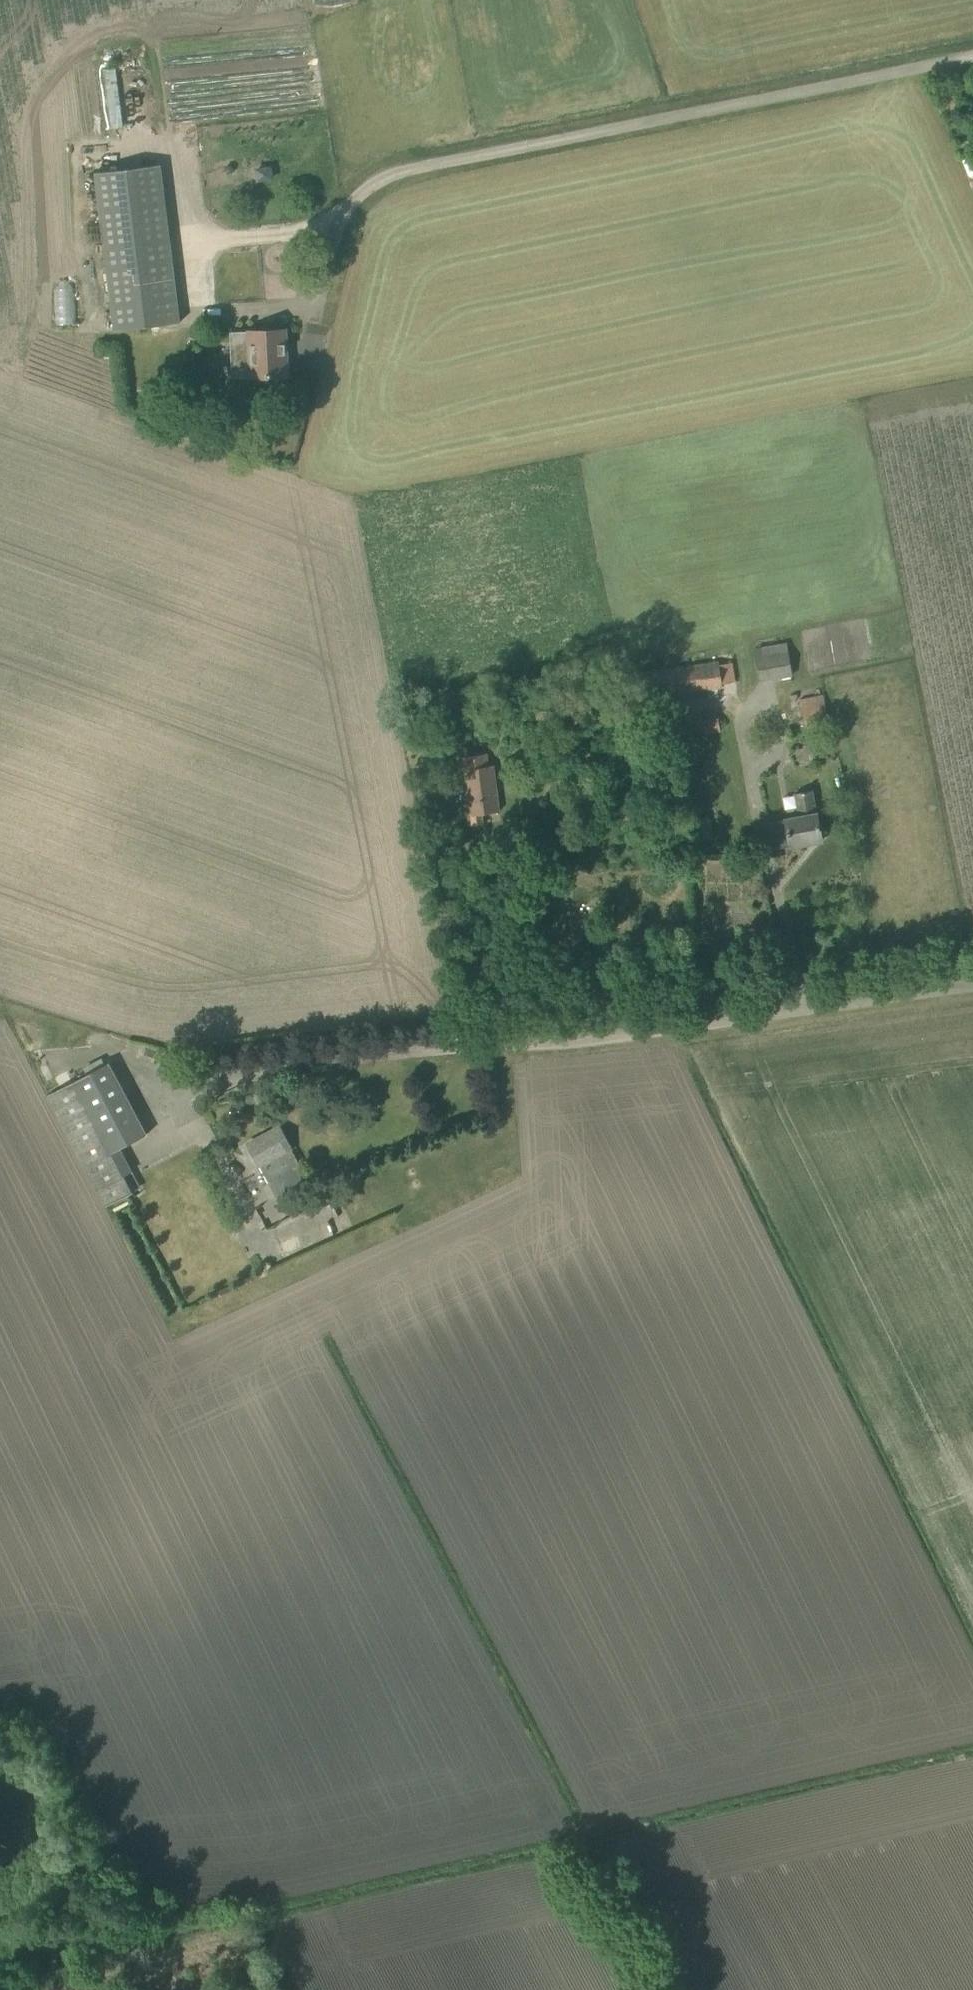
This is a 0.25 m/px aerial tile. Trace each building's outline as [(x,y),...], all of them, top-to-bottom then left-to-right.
[(108,127),(119,126),(116,67),(105,67),(108,127)] [(115,330),(181,322),(161,164),(95,172),(115,330)] [(233,377),(268,376),(288,375),(286,329),(247,330),(247,336),(231,337),(233,377)] [(760,683),(794,677),(788,642),(754,648),(760,683)] [(718,664),(718,660),(633,674),(637,701),(722,687),(722,684),(718,664)] [(805,720),(829,714),(824,694),(800,699),(805,720)] [(705,734),(722,731),(719,717),(703,720),(705,734)] [(462,747),(465,769),(472,823),(486,821),(484,812),(500,810),(494,765),(491,765),(490,753),(469,756),(468,746),(462,747)] [(773,849),(823,840),(814,790),(796,793),(800,816),(768,822),(773,849)] [(134,1192),(113,1152),(122,1147),(147,1134),(109,1062),(50,1094),(88,1165),(109,1205),(134,1192)] [(249,1143),(270,1183),(278,1197),(309,1181),(280,1127),(249,1143)]
